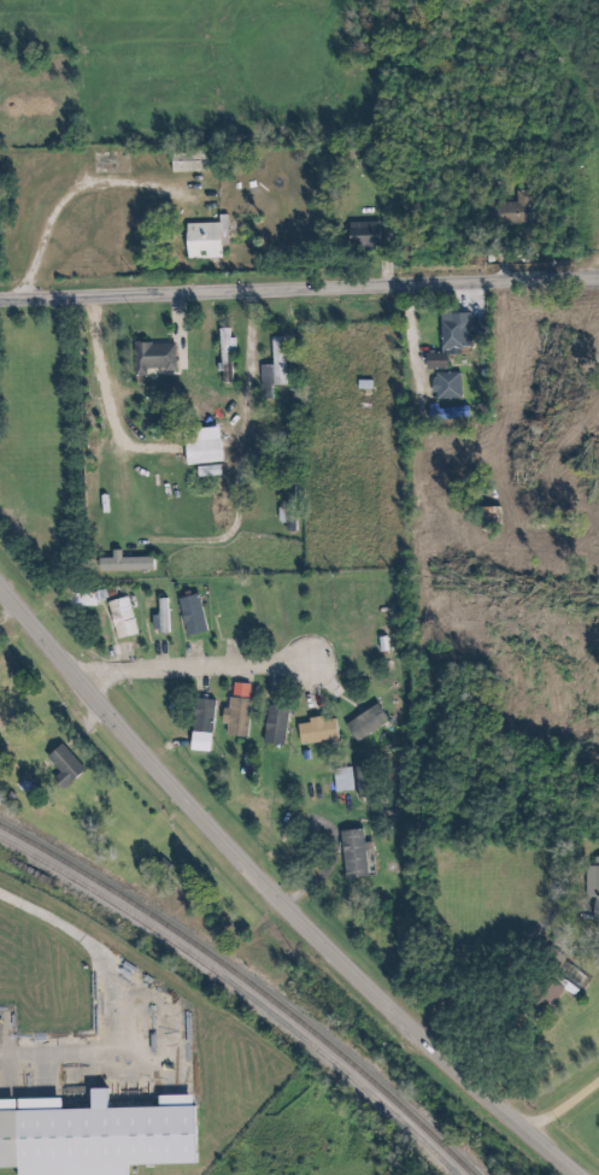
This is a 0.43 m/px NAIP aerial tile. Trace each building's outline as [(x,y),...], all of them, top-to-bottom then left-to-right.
[(166,149),(168,171),(205,170),(204,148),(166,149)] [(516,204),(483,204),(483,226),(530,226),(530,192),(516,192),(516,204)] [(342,221),(342,242),(375,242),(374,221),(342,221)] [(182,224),(183,258),(221,257),(219,222),(182,224)] [(435,319),(435,353),(466,352),(466,318),(435,319)] [(129,374),(140,374),(140,368),(174,366),(172,341),(142,342),(142,337),(128,337),(129,374)] [(284,387),(284,338),(272,338),(272,368),(262,368),(262,398),(273,398),(273,387),(284,387)] [(418,356),(418,370),(444,370),(442,356),(418,356)] [(442,372),(468,372),(468,396),(442,396),(442,393),(439,393),(439,377),(442,378),(442,372)] [(422,410),(423,422),(464,417),(463,405),(422,410)] [(178,442),(181,464),(219,460),(216,437),(178,442)] [(283,484),(283,532),(298,532),(298,484),(283,484)] [(64,594),(64,606),(92,606),(92,595),(64,594)] [(209,632),(199,595),(178,601),(187,638),(209,632)] [(101,603),(112,639),(134,633),(123,597),(101,603)] [(191,732),(213,734),(217,702),(195,700),(191,732)] [(248,700),(228,700),(228,738),(248,738),(248,700)] [(357,744),(388,722),(376,705),(345,727),(357,744)] [(264,745),(286,747),(288,708),(266,707),(264,745)] [(338,743),(337,723),(298,725),(299,744),(338,743)] [(41,758),(53,772),(46,781),(57,793),(80,770),(59,748),(54,744),(41,758)] [(333,767),(335,794),(354,792),(352,766),(333,767)] [(341,832),(342,879),(367,879),(366,831),(341,832)] [(589,864),(577,864),(577,899),(587,899),(587,911),(587,918),(598,918),(598,856),(589,856),(589,864)] [(177,1093),(177,1080),(187,1080),(187,1069),(152,1069),(152,1093),(177,1093)] [(250,1107),(233,1107),(233,1100),(153,1100),(153,1129),(250,1130),(250,1107)] [(16,1169),(14,1110),(0,1110),(0,1169),(16,1169)]
